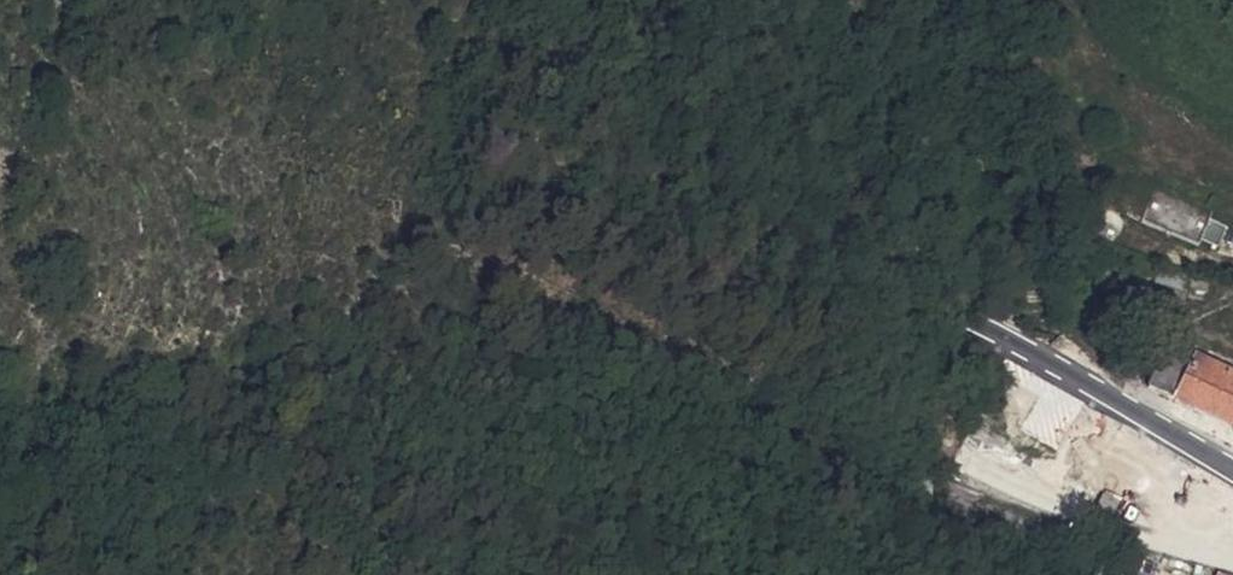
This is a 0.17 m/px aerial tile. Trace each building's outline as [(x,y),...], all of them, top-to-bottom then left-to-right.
[(1225,220),(1168,199),(1154,234),(1212,255),(1215,247),(1230,253),(1232,246),(1232,236),(1220,231),(1225,220)] [(1189,306),(1115,273),(1106,296),(1179,329),(1189,306)] [(1198,297),(1222,302),(1224,294),(1202,285),(1198,297)] [(1164,350),(1146,388),(1161,396),(1159,400),(1232,435),(1232,381),(1202,366),(1200,368),(1164,350)]
